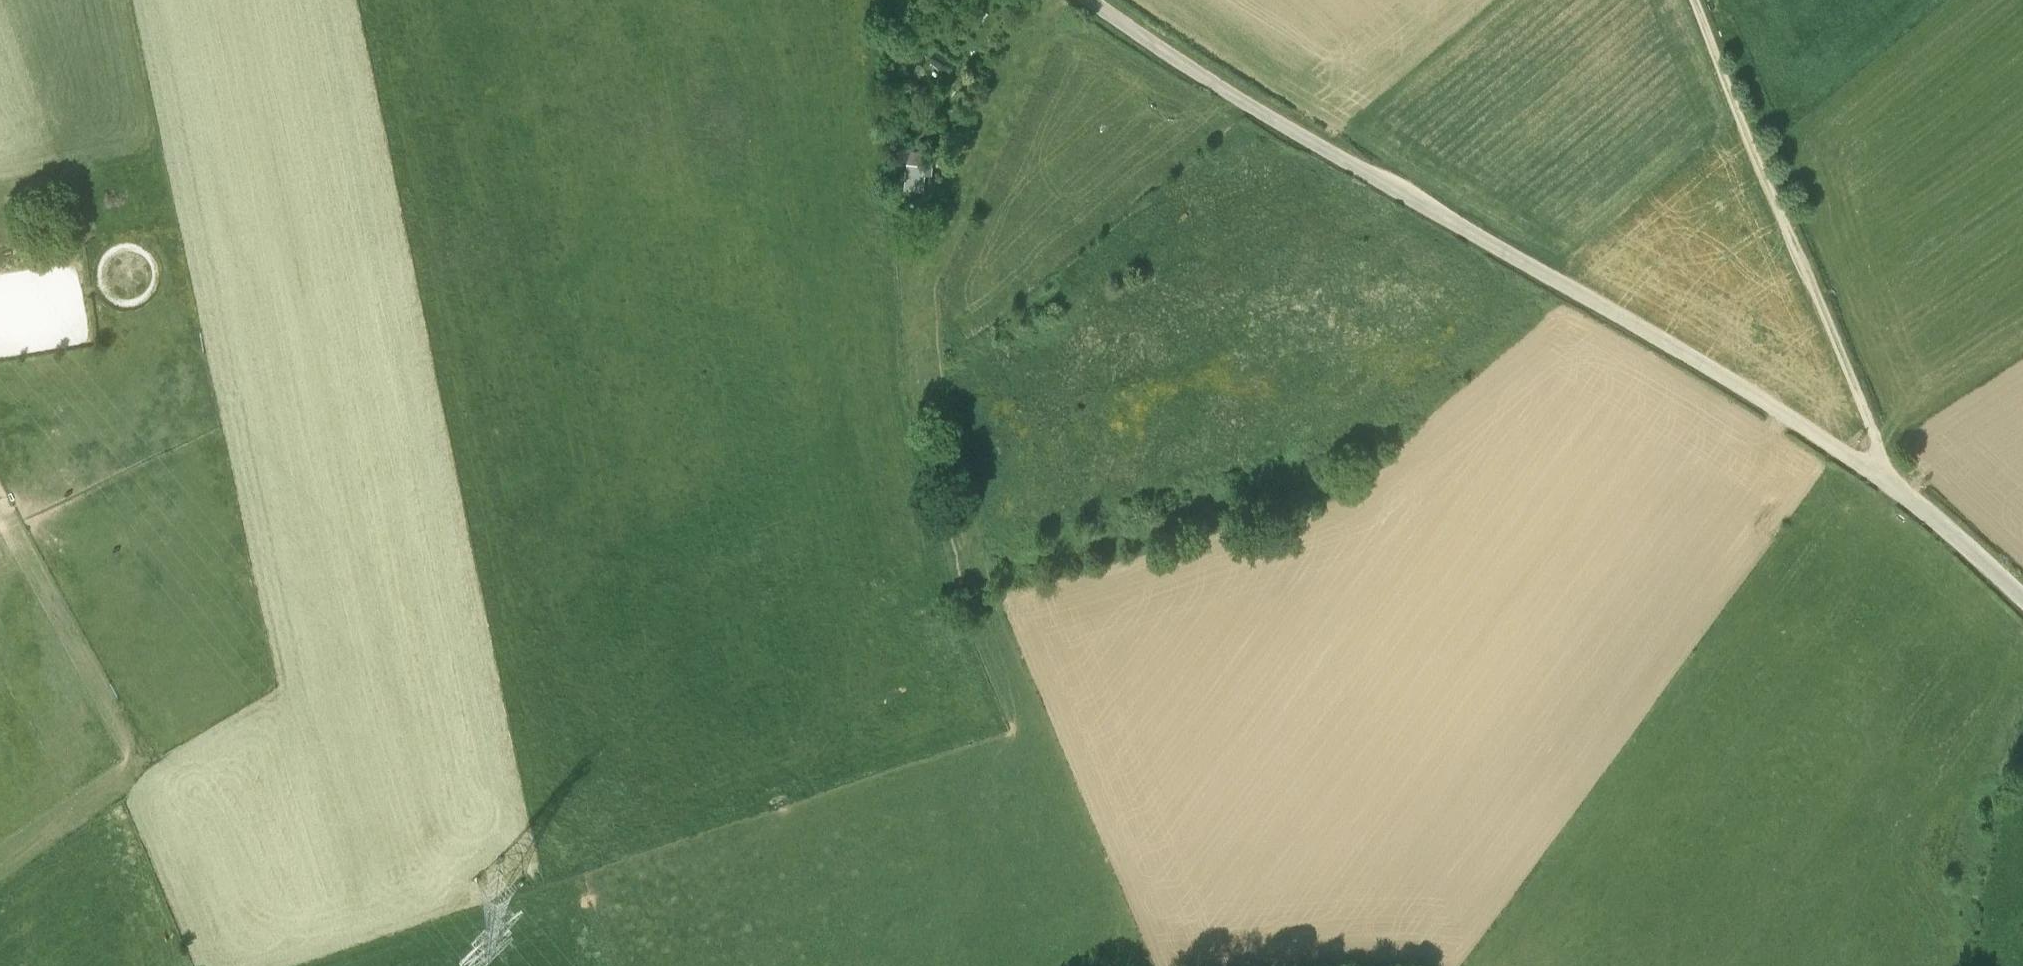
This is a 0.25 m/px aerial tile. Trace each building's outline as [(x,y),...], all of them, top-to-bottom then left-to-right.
[(935,50),(929,60),(945,70),(951,60),(935,50)] [(908,148),(904,188),(923,190),(927,150),(908,148)]
